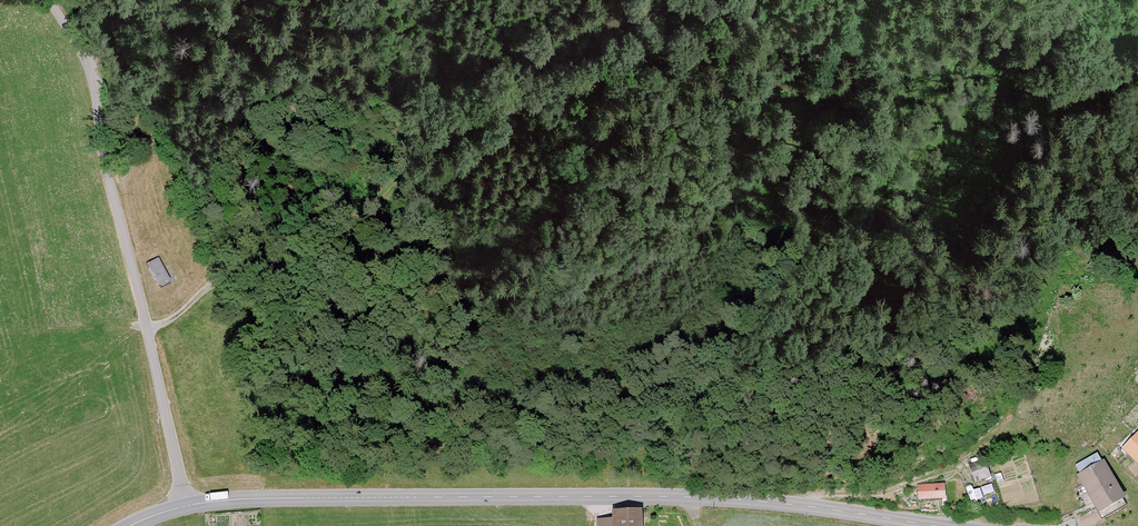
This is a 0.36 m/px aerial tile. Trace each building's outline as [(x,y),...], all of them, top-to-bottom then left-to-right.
[(171,283),(159,261),(146,267),(159,290),(171,283)] [(1137,463),(1137,439),(1126,452),(1137,463)] [(968,465),(974,482),(991,476),(984,459),(968,465)] [(1081,478),(1103,515),(1129,500),(1106,462),(1081,478)] [(945,483),(917,484),(918,499),(946,498),(945,483)] [(645,511),(616,512),(616,525),(646,525),(645,511)]
